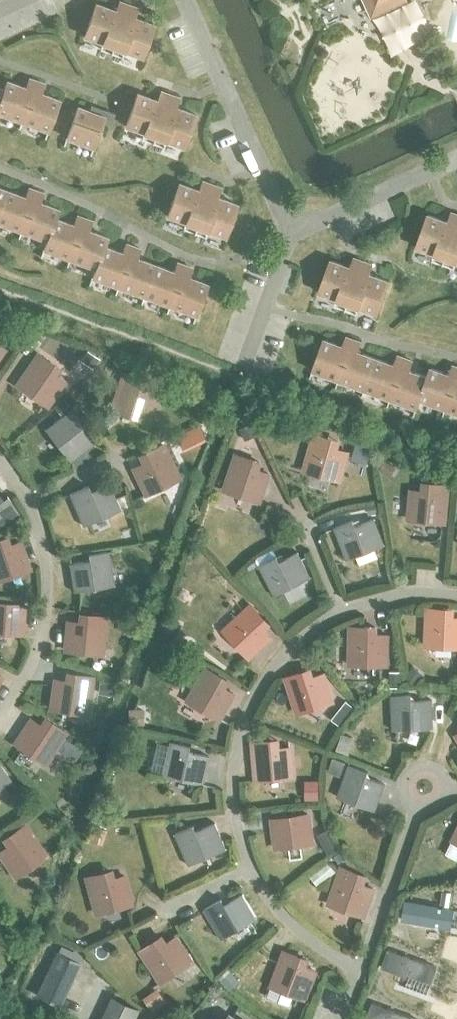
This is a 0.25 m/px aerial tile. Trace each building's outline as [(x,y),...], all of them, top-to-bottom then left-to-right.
[(371,15),(404,0),(364,0),(371,15)] [(110,53),(128,4),(119,1),(115,10),(95,3),(83,36),(101,42),(99,48),(110,53)] [(128,4),(110,53),(122,57),(124,51),(142,57),(154,24),(139,19),(134,17),(137,8),(128,4)] [(36,81),(29,78),(25,87),(6,80),(3,89),(0,99),(0,113),(21,121),(36,81)] [(36,81),(21,121),(48,131),(59,100),(40,93),(43,83),(36,81)] [(152,142),(169,94),(160,91),(157,100),(137,93),(125,126),(143,132),(141,138),(152,142)] [(169,94),(152,142),(163,146),(165,140),(183,147),(195,114),(175,107),(178,97),(169,94)] [(106,110),(104,116),(77,106),(66,137),(93,147),(102,122),(110,124),(114,113),(106,110)] [(193,232),(211,184),(202,181),(198,190),(193,188),(178,183),(166,216),(184,222),(182,228),(193,232)] [(211,184),(193,232),(205,236),(207,230),(225,237),(237,204),(216,197),(220,187),(211,184)] [(35,190),(28,187),(25,197),(6,190),(0,207),(0,223),(20,231),(35,190)] [(55,218),(58,209),(39,202),(43,193),(35,190),(20,231),(46,240),(47,240),(55,218)] [(456,224),(456,214),(451,212),(448,222),(444,220),(427,214),(415,247),(433,254),(431,260),(443,264),(456,224)] [(69,259),(84,218),(77,215),(73,225),(55,218),(47,240),(46,240),(43,249),(69,259)] [(103,246),(104,246),(107,237),(88,230),(91,221),(84,218),(69,259),(94,268),(95,268),(103,246)] [(443,264),(454,268),(456,262),(456,224),(443,264)] [(118,287),(133,246),(125,243),(122,253),(104,246),(103,246),(95,268),(94,268),(91,277),(118,287)] [(143,296),(155,265),(136,258),(140,249),(133,246),(118,287),(143,296)] [(345,309),(363,261),(354,258),(350,267),(345,265),(330,260),(318,292),(336,299),(334,305),(345,309)] [(363,261),(345,309),(356,313),(359,307),(377,314),(389,281),(375,276),(368,274),(372,264),(363,261)] [(169,305),(184,265),(177,262),(173,271),(155,265),(143,296),(169,305)] [(184,265),(169,305),(196,315),(207,284),(188,277),(191,267),(184,265)] [(338,380),(353,339),(346,337),(342,346),(323,339),(312,370),(338,380)] [(364,389),(375,358),(357,351),(360,342),(353,339),(338,380),(364,389)] [(17,384),(47,405),(63,382),(49,372),(54,366),(38,355),(17,384)] [(390,399),(404,358),(397,355),(394,365),(375,358),(364,389),(390,399)] [(427,377),(408,370),(412,361),(404,358),(390,399),(416,408),(420,399),(419,399),(427,377)] [(456,375),(456,367),(452,365),(449,375),(430,368),(427,377),(419,399),(420,399),(445,409),(456,375)] [(111,409),(145,421),(155,394),(132,386),(134,379),(123,375),(111,409)] [(445,409),(456,413),(456,375),(445,409)] [(45,429),(70,461),(92,444),(78,426),(83,423),(72,408),(45,429)] [(199,424),(187,430),(193,442),(204,436),(199,424)] [(304,470),(339,480),(347,452),(324,446),(326,438),(314,435),(304,470)] [(133,468),(145,493),(178,478),(162,445),(151,450),(155,458),(133,468)] [(225,489),(259,501),(268,474),(252,469),(254,461),(236,455),(225,489)] [(83,525),(119,509),(108,484),(88,492),(86,487),(69,494),(83,525)] [(408,518),(444,522),(448,486),(436,485),(435,493),(411,490),(408,518)] [(3,501),(0,497),(0,524),(18,512),(8,497),(3,501)] [(347,559),(384,544),(374,519),(353,526),(351,521),(334,527),(347,559)] [(29,569),(19,542),(0,549),(0,579),(29,569)] [(69,563),(74,591),(113,585),(108,551),(90,554),(91,560),(69,563)] [(274,595),(310,577),(297,552),(278,562),(275,557),(259,565),(274,595)] [(21,633),(23,605),(0,603),(0,632),(21,633)] [(224,630),(249,657),(269,638),(258,625),(264,620),(251,606),(224,630)] [(456,647),(456,618),(439,618),(440,610),(427,609),(426,645),(456,647)] [(65,650),(101,653),(105,617),(92,616),(92,624),(68,622),(65,650)] [(350,664),(386,664),(386,636),(362,636),(362,628),(350,627),(350,664)] [(188,700),(219,718),(233,694),(212,682),(216,675),(206,669),(188,700)] [(323,674),(300,682),(298,674),(286,678),(297,712),(332,701),(323,674)] [(51,708),(87,713),(92,677),(80,675),(78,683),(55,680),(51,708)] [(431,700),(409,701),(409,695),(391,696),(392,729),(432,728),(431,700)] [(55,726),(50,733),(30,719),(15,743),(45,763),(65,733),(55,726)] [(289,748),(273,749),(272,741),(253,743),(256,779),(292,776),(289,748)] [(164,775),(202,783),(208,756),(187,752),(188,746),(171,742),(164,775)] [(337,796),(374,810),(384,784),(363,776),(366,771),(349,764),(337,796)] [(10,780),(0,766),(0,787),(10,780)] [(272,820),(276,848),(312,843),(308,815),(272,820)] [(189,864),(225,848),(214,823),(194,832),(192,826),(175,833),(189,864)] [(15,876),(45,855),(25,825),(14,832),(19,839),(0,852),(0,854),(15,876)] [(329,903),(363,915),(372,889),(357,883),(360,874),(341,868),(329,903)] [(123,876),(100,882),(98,874),(86,877),(96,912),(131,903),(123,876)] [(418,911),(453,901),(450,890),(415,900),(418,911)] [(221,938),(256,918),(242,894),(223,905),(220,900),(204,909),(221,938)] [(161,981),(191,961),(176,938),(156,951),(151,944),(141,951),(161,981)] [(36,995),(58,1005),(78,961),(56,951),(36,995)] [(271,985),(305,998),(315,971),(292,963),(295,956),(284,951),(271,985)] [(389,957),(374,990),(385,995),(400,962),(389,957)] [(141,1006),(114,993),(102,1018),(134,1018),(141,1006)] [(364,1005),(358,1018),(398,1018),(364,1005)]
